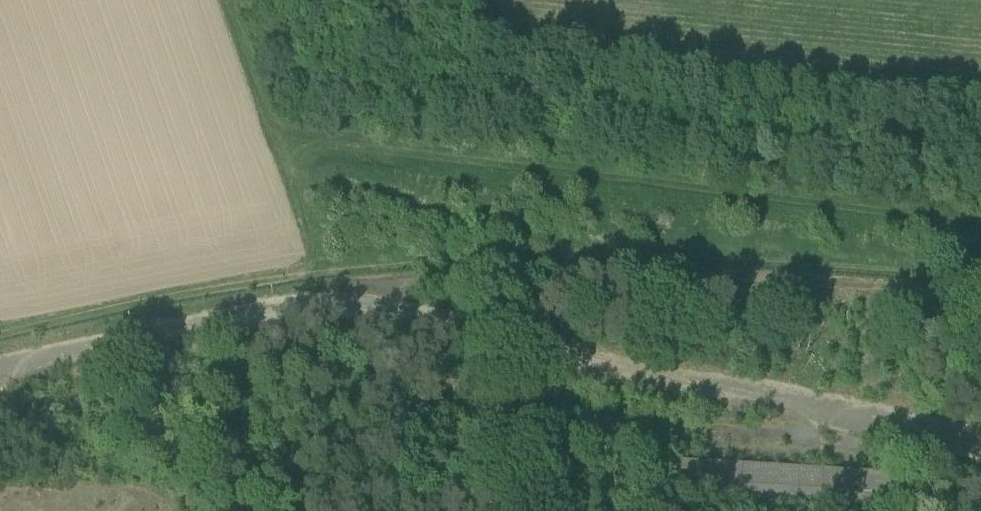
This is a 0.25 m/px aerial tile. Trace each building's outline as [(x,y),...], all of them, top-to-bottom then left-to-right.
[(670,469),(668,501),(827,510),(896,510),(897,483),(670,469)]
